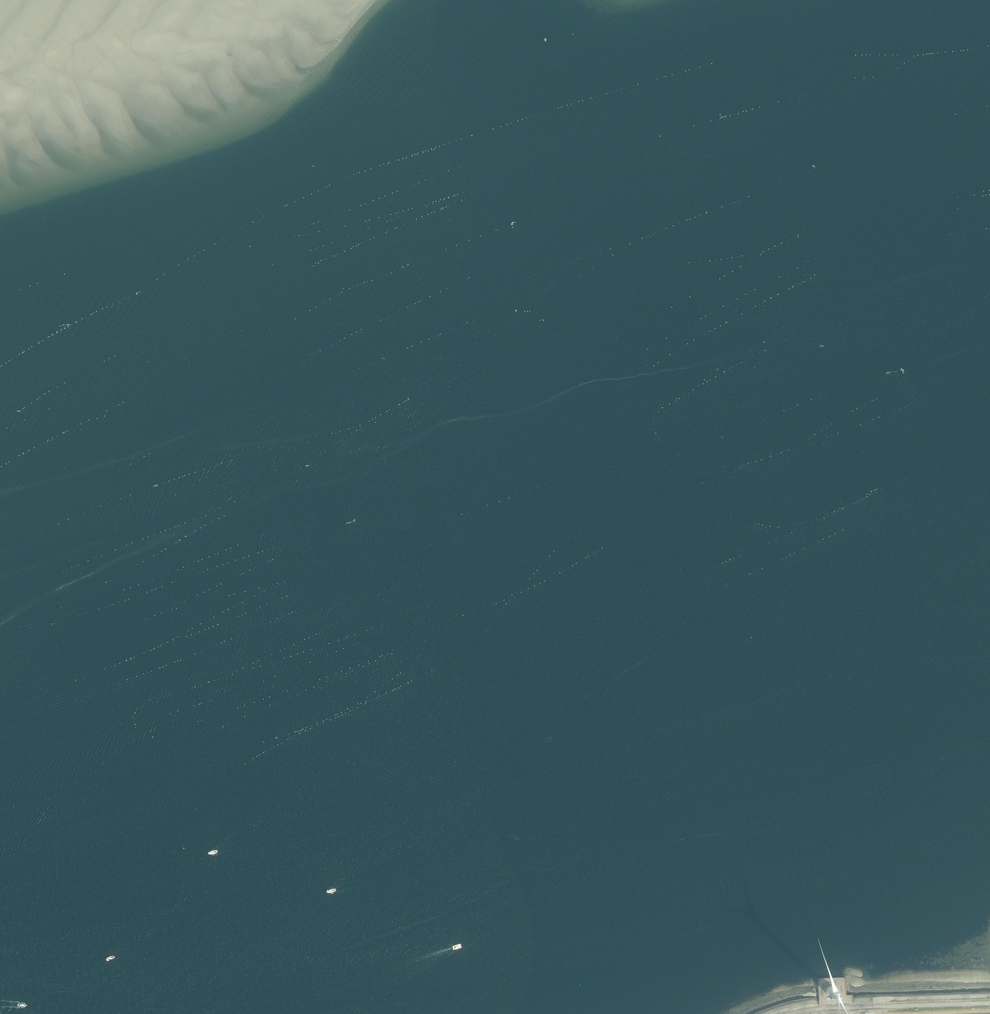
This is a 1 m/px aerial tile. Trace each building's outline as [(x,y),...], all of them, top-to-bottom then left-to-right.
[(827,993),(827,994),(827,995),(828,996),(828,997),(829,998),(830,998),(831,999),(832,999),(833,999),(834,999),(835,998),(836,998),(837,997),(837,996),(838,995),(838,994),(838,993),(838,992),(837,991),(837,990),(836,990),(836,989),(835,989),(834,988),(833,988),(832,988),(831,988),(830,989),(829,989),(829,990),(828,990),(828,991),(827,991),(827,992),(827,993)]
